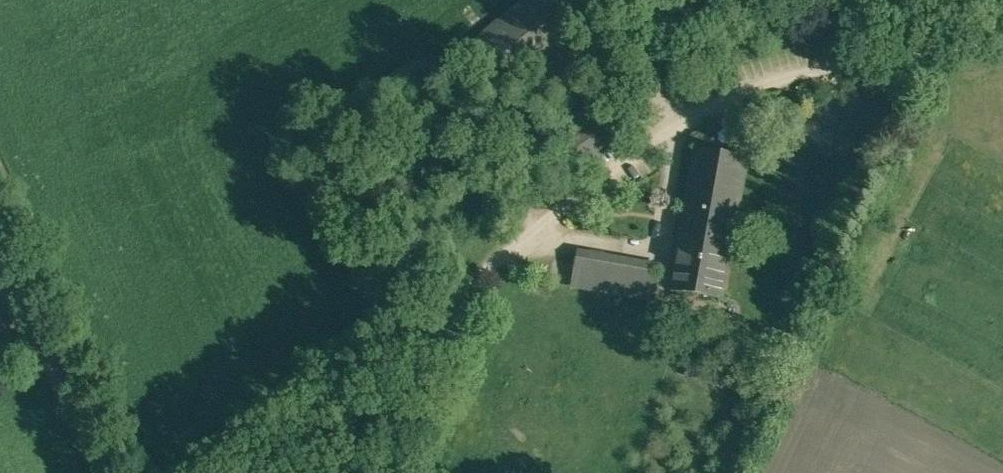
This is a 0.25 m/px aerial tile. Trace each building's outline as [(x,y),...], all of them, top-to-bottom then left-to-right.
[(477,40),(511,81),(583,22),(564,0),(530,0),(477,40)] [(602,122),(566,144),(561,137),(547,145),(570,177),(621,147),(602,122)] [(747,158),(696,149),(670,291),(722,300),(732,241),(748,244),(753,216),(737,213),(747,158)] [(661,264),(578,249),(570,290),(654,304),(655,301),(661,264)]
